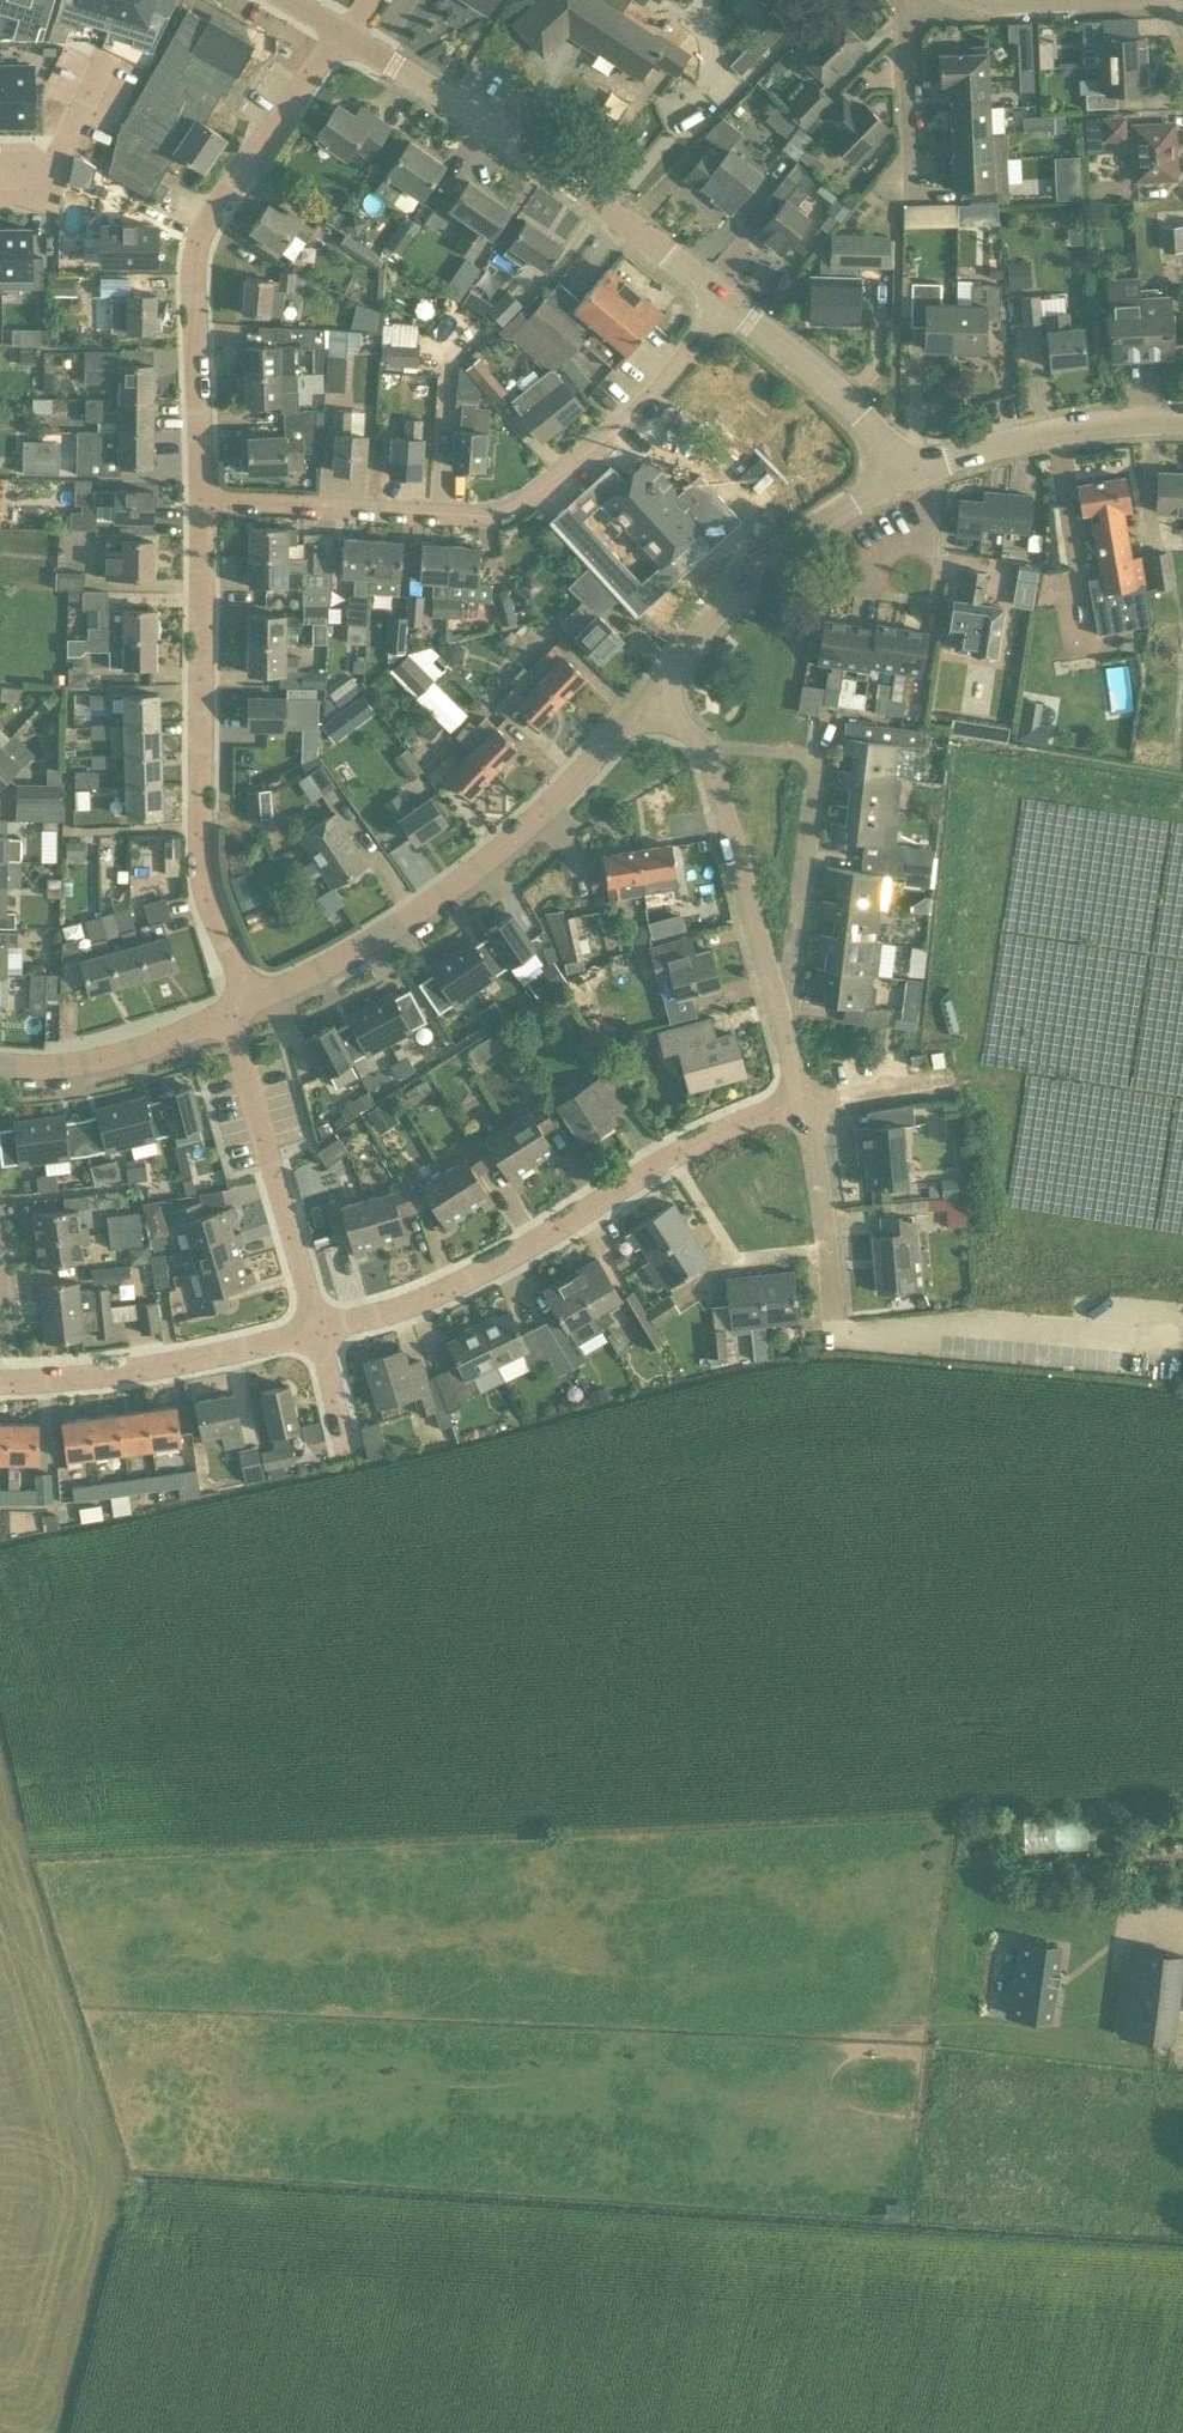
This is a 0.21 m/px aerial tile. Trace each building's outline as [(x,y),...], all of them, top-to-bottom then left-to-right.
[(24,35),(34,1),(45,5),(47,0),(0,0),(0,27),(24,35)] [(53,23),(69,27),(77,30),(83,8),(110,16),(115,0),(60,0),(53,23)] [(106,30),(132,38),(129,46),(150,52),(167,17),(149,12),(153,0),(115,0),(110,16),(106,30)] [(486,11),(493,0),(468,0),(486,11)] [(515,22),(536,45),(543,52),(566,31),(596,50),(597,48),(641,76),(653,57),(676,73),(679,69),(688,55),(657,34),(655,36),(620,14),(629,0),(603,0),(602,2),(600,0),(538,0),(515,22)] [(805,0),(794,0),(730,65),(740,75),(810,5),(805,0)] [(175,21),(158,48),(175,57),(182,45),(207,60),(232,18),(206,2),(189,30),(175,21)] [(864,38),(837,11),(799,48),(826,76),(864,38)] [(232,18),(207,60),(231,75),(257,34),(232,18)] [(53,23),(48,40),(65,40),(69,27),(53,23)] [(257,34),(231,75),(256,90),(248,103),(264,113),(280,86),(266,77),(283,50),(257,34)] [(1084,66),(1103,65),(1146,64),(1145,36),(1092,38),(1093,51),(1083,52),(1084,66)] [(1052,40),(1037,41),(1039,67),(1053,67),(1052,40)] [(1017,41),(1019,79),(1033,78),(1031,41),(1017,41)] [(939,83),(948,82),(948,81),(987,80),(986,44),(964,45),(964,50),(938,52),(939,83)] [(56,46),(42,46),(42,56),(56,56),(56,46)] [(1103,65),(1104,92),(1085,93),(1086,108),(1117,106),(1116,92),(1147,91),(1146,64),(1103,65)] [(0,67),(0,126),(32,126),(32,67),(0,67)] [(1034,90),(1033,78),(1019,79),(1019,91),(1034,90)] [(948,82),(949,107),(988,106),(987,80),(948,81),(948,82)] [(832,99),(813,81),(785,110),(804,129),(832,99)] [(182,116),(165,144),(206,170),(224,141),(197,124),(206,109),(180,92),(170,108),(182,116)] [(836,131),(830,138),(853,160),(886,125),(863,103),(857,110),(842,96),(822,116),(836,131)] [(783,134),(795,122),(777,103),(764,116),(783,134)] [(315,136),(347,158),(355,146),(369,156),(389,126),(369,112),(362,121),(336,104),(315,136)] [(989,132),(988,106),(949,107),(950,133),(989,132)] [(1102,139),(1125,138),(1124,115),(1101,116),(1102,139)] [(1041,116),(1035,117),(1036,129),(1054,128),(1053,116),(1041,116)] [(761,172),(729,147),(741,133),(721,117),(705,136),(714,143),(710,148),(708,147),(685,177),(700,189),(701,187),(712,195),(710,198),(729,213),(761,172)] [(1023,130),(1036,129),(1035,117),(1023,117),(1023,130)] [(1172,123),(1170,123),(1133,125),(1135,179),(1172,177),(1172,174),(1174,171),(1174,161),(1171,158),(1170,141),(1173,141),(1172,123)] [(990,157),(989,132),(950,133),(951,159),(990,157)] [(409,140),(386,173),(374,191),(392,203),(393,201),(409,213),(420,197),(444,164),(409,140)] [(135,163),(125,179),(151,196),(160,181),(187,199),(206,170),(165,144),(147,171),(135,163)] [(73,156),(68,183),(90,188),(95,167),(83,159),(73,156)] [(1006,156),(990,157),(951,159),(953,188),(968,187),(969,204),(1009,201),(1006,156)] [(1055,157),(1056,177),(1081,176),(1080,156),(1055,157)] [(809,217),(796,206),(817,179),(796,161),(759,208),(770,216),(756,234),(780,253),(809,217)] [(468,180),(449,207),(445,213),(466,227),(455,244),(473,258),(489,234),(491,236),(510,209),(468,180)] [(901,202),(901,224),(956,224),(956,202),(901,202)] [(250,229),(279,250),(292,259),(314,229),(284,207),(280,212),(268,203),(250,229)] [(525,219),(508,245),(502,254),(523,267),(528,258),(547,270),(563,244),(525,219)] [(376,270),(384,258),(325,220),(315,235),(336,249),(338,246),(376,270)] [(102,225),(102,264),(154,264),(154,225),(134,225),(134,222),(121,222),(121,225),(102,225)] [(399,257),(415,234),(399,223),(383,246),(399,257)] [(1163,251),(1182,249),(1182,224),(1161,226),(1163,251)] [(72,226),(71,267),(90,268),(91,226),(72,226)] [(1,228),(1,288),(42,288),(42,257),(29,257),(30,228),(1,228)] [(858,323),(859,276),(859,267),(889,268),(889,235),(829,234),(829,275),(810,274),(809,322),(858,323)] [(465,256),(457,268),(471,278),(479,266),(465,256)] [(1011,293),(1031,292),(1030,259),(1010,260),(1011,293)] [(555,372),(562,365),(579,387),(588,380),(569,356),(582,340),(612,365),(611,366),(613,368),(660,312),(607,267),(580,299),(558,280),(531,313),(525,306),(498,330),(508,339),(510,337),(549,371),(555,372)] [(245,276),(242,312),(268,315),(281,316),(281,311),(286,311),(290,311),(292,291),(294,272),(279,271),(278,279),(272,279),(245,276)] [(1108,278),(1109,299),(1112,357),(1142,355),(1138,297),(1137,276),(1108,278)] [(155,294),(128,294),(128,278),(101,278),(100,295),(95,300),(94,329),(128,330),(155,330),(155,294)] [(956,302),(939,302),(939,283),(911,282),(911,325),(924,326),(923,348),(955,349),(956,302)] [(971,283),(971,303),(956,302),(955,349),(984,350),(985,319),(999,319),(999,284),(971,283)] [(481,312),(488,300),(467,289),(461,301),(481,312)] [(507,289),(487,311),(502,325),(522,304),(507,289)] [(1082,327),(1070,328),(1069,311),(1040,313),(1039,294),(1020,296),(1023,324),(1039,323),(1040,334),(1047,334),(1050,366),(1085,362),(1082,327)] [(1168,296),(1138,297),(1142,355),(1171,354),(1168,296)] [(349,329),(377,329),(378,305),(350,305),(349,329)] [(454,370),(486,335),(453,305),(421,340),(454,370)] [(384,365),(418,367),(419,343),(408,343),(409,334),(394,334),(395,321),(387,321),(384,365)] [(298,347),(327,347),(328,330),(327,330),(308,329),(285,327),(273,326),(273,340),(298,339),(298,347)] [(9,342),(42,343),(42,327),(9,327),(9,342)] [(346,343),(359,344),(360,330),(328,328),(328,330),(327,347),(325,391),(344,391),(346,343)] [(241,373),(245,373),(245,375),(294,373),(293,344),(278,344),(244,345),(244,359),(241,359),(241,373)] [(83,383),(118,383),(118,398),(153,398),(153,364),(121,364),(121,350),(84,350),(83,383)] [(35,351),(19,351),(19,365),(35,365),(35,351)] [(465,369),(494,403),(507,392),(488,370),(490,369),(479,357),(465,369)] [(581,404),(555,372),(549,371),(512,401),(522,412),(519,414),(540,440),(561,423),(559,422),(581,404)] [(42,372),(42,392),(56,393),(56,372),(42,372)] [(246,403),(281,402),(281,412),(284,412),(285,428),(316,427),(323,427),(322,410),(297,410),(297,373),(294,373),(245,375),(246,403)] [(484,468),(486,431),(489,407),(479,406),(480,389),(469,389),(469,382),(457,382),(456,403),(461,404),(459,429),(453,428),(451,465),(484,468)] [(118,398),(85,398),(85,421),(96,421),(96,431),(153,431),(153,398),(118,398)] [(365,434),(349,433),(351,410),(333,409),(332,432),(336,432),(334,470),(363,472),(365,434)] [(422,437),(421,437),(422,419),(404,418),(403,436),(392,435),(389,474),(420,476),(422,437)] [(249,471),(286,469),(303,468),(303,453),(317,452),(316,427),(285,428),(285,435),(247,436),(249,471)] [(120,475),(120,465),(153,464),(153,431),(96,431),(96,432),(76,432),(75,475),(120,475)] [(1119,449),(1062,459),(1066,483),(1123,474),(1119,449)] [(22,456),(21,473),(58,474),(58,456),(22,456)] [(671,499),(679,492),(648,459),(602,500),(660,564),(698,529),(676,504),(671,499)] [(1182,512),(1182,472),(1157,471),(1155,510),(1182,512)] [(1092,521),(1090,521),(1100,576),(1087,578),(1096,633),(1152,624),(1145,583),(1144,583),(1139,555),(1130,557),(1123,511),(1130,510),(1124,475),(1076,483),(1082,514),(1098,511),(1100,519),(1092,520),(1092,521)] [(153,490),(114,490),(91,489),(91,480),(74,480),(74,504),(81,505),(81,511),(69,511),(69,529),(95,529),(95,519),(114,519),(153,520),(153,490)] [(983,490),(982,499),(981,526),(1004,528),(1007,492),(983,490)] [(1031,494),(1007,492),(1004,528),(1028,530),(1031,494)] [(980,536),(981,526),(982,499),(958,497),(955,534),(980,536)] [(297,528),(287,527),(249,527),(249,557),(333,558),(335,533),(303,533),(302,543),(297,544),(297,528)] [(106,533),(106,548),(106,555),(107,555),(106,569),(106,576),(151,577),(152,540),(130,539),(130,533),(106,533)] [(341,574),(354,575),(352,594),(347,594),(346,624),(366,625),(369,593),(371,593),(374,539),(343,537),(341,574)] [(402,541),(374,539),(371,593),(398,595),(400,578),(402,541)] [(430,617),(445,617),(450,544),(421,542),(419,579),(432,580),(430,617)] [(493,582),(477,581),(480,546),(450,544),(445,617),(459,618),(460,599),(492,602),(492,591),(493,582)] [(1155,588),(1172,586),(1167,550),(1150,552),(1155,588)] [(503,554),(486,556),(488,574),(505,573),(503,554)] [(286,586),(286,572),(301,572),(302,604),(329,604),(333,558),(249,557),(249,585),(286,586)] [(1019,565),(1017,574),(1036,576),(1038,567),(1019,565)] [(622,637),(599,615),(616,599),(587,567),(575,579),(586,591),(579,598),(581,601),(570,612),(584,625),(574,635),(600,660),(622,637)] [(964,568),(960,599),(953,598),(948,630),(956,632),(953,647),(971,650),(971,652),(994,655),(1002,606),(982,603),(987,571),(964,568)] [(55,588),(68,588),(83,589),(84,573),(56,571),(55,588)] [(87,627),(87,638),(154,637),(154,609),(123,609),(123,611),(107,611),(107,592),(83,591),(83,589),(68,588),(68,599),(81,600),(81,608),(98,609),(97,627),(87,627)] [(492,591),(492,602),(501,629),(517,625),(506,589),(492,591)] [(409,594),(406,614),(406,624),(421,626),(424,596),(409,594)] [(328,624),(329,604),(302,604),(302,623),(328,624)] [(403,653),(406,624),(406,614),(387,612),(383,651),(388,652),(399,653),(403,653)] [(284,642),(284,633),(297,632),(298,614),(285,614),(248,614),(248,641),(284,642)] [(842,665),(849,623),(823,619),(816,661),(830,663),(829,670),(827,670),(824,687),(821,703),(836,705),(838,690),(841,676),(842,665)] [(842,665),(868,670),(876,623),(874,622),(873,627),(849,623),(842,665)] [(901,627),(876,623),(868,670),(869,670),(869,666),(894,670),(901,627)] [(924,630),(901,627),(894,670),(889,699),(875,696),(873,712),(902,716),(905,701),(901,700),(903,690),(906,672),(920,674),(927,631),(924,630)] [(109,666),(124,666),(155,666),(154,637),(87,638),(70,639),(70,650),(109,650),(109,666)] [(284,644),(284,642),(248,641),(248,672),(297,672),(297,656),(284,656),(284,644)] [(585,675),(563,654),(553,644),(529,669),(561,700),(585,675)] [(392,670),(417,696),(443,671),(421,650),(418,654),(415,651),(409,656),(408,655),(392,670)] [(388,652),(387,661),(398,662),(399,653),(388,652)] [(536,725),(561,700),(529,669),(525,665),(510,681),(514,686),(494,707),(504,716),(515,705),(536,725)] [(352,676),(330,693),(338,705),(360,688),(352,676)] [(8,701),(9,699),(10,686),(0,686),(0,700),(8,701)] [(18,687),(10,686),(9,699),(8,701),(17,701),(18,687)] [(41,701),(48,708),(59,697),(52,690),(41,701)] [(838,690),(836,705),(851,708),(853,693),(838,690)] [(123,707),(124,724),(159,723),(158,692),(123,694),(123,707)] [(109,694),(88,695),(89,708),(109,707),(109,694)] [(361,695),(349,704),(360,720),(373,711),(361,695)] [(248,696),(247,728),(284,728),(284,696),(248,696)] [(800,697),(798,711),(812,713),(814,714),(816,702),(816,700),(800,697)] [(440,721),(448,711),(435,699),(426,709),(440,721)] [(1019,699),(1015,739),(1041,741),(1045,701),(1019,699)] [(424,712),(415,727),(431,736),(440,721),(424,712)] [(474,729),(483,738),(470,751),(492,771),(517,746),(486,716),(474,729)] [(160,752),(159,723),(124,724),(89,725),(90,738),(109,738),(110,753),(125,753),(160,752)] [(876,726),(875,740),(841,736),(839,752),(853,754),(851,771),(894,776),(897,745),(919,747),(921,730),(876,726)] [(1,745),(0,745),(0,784),(20,763),(1,745)] [(409,780),(423,770),(406,747),(393,757),(409,780)] [(470,751),(458,765),(447,755),(436,767),(446,777),(468,797),(492,771),(470,751)] [(125,753),(125,772),(126,785),(161,784),(160,752),(125,753)] [(110,767),(109,754),(91,755),(92,768),(110,767)] [(309,773),(322,794),(335,787),(321,765),(309,773)] [(849,787),(847,806),(897,811),(898,810),(896,810),(900,777),(894,776),(851,771),(837,769),(835,786),(849,787)] [(17,783),(17,804),(61,804),(62,791),(62,784),(17,783)] [(161,784),(126,785),(126,802),(127,816),(162,815),(161,784)] [(273,817),(272,808),(281,807),(280,787),(246,789),(248,819),(273,817)] [(74,789),(74,807),(88,807),(88,789),(74,789)] [(429,796),(408,810),(398,793),(387,800),(398,817),(415,841),(446,820),(429,796)] [(61,820),(61,804),(17,804),(16,819),(42,819),(42,829),(56,830),(57,820),(61,820)] [(831,820),(829,837),(864,841),(862,856),(906,862),(908,847),(908,846),(894,844),(897,811),(847,806),(845,822),(831,820)] [(367,863),(334,811),(299,834),(332,886),(367,863)] [(6,833),(7,818),(0,818),(0,859),(6,859),(6,858),(20,858),(20,838),(6,837),(6,833)] [(41,833),(40,859),(52,859),(53,834),(41,833)] [(671,843),(636,848),(644,892),(678,886),(676,873),(671,843)] [(602,854),(607,884),(610,898),(644,892),(636,848),(602,854)] [(826,866),(824,882),(838,884),(836,900),(885,907),(888,876),(905,878),(906,862),(862,856),(861,870),(826,866)] [(905,878),(904,883),(929,886),(931,864),(906,862),(905,878)] [(47,877),(47,885),(60,885),(60,877),(47,877)] [(14,927),(14,911),(5,911),(5,885),(0,885),(0,927),(14,927)] [(60,896),(60,885),(47,885),(46,896),(60,896)] [(330,888),(312,897),(320,914),(339,904),(330,888)] [(909,906),(908,910),(927,912),(929,896),(924,896),(909,906)] [(153,938),(139,942),(148,975),(177,967),(167,934),(164,921),(172,918),(165,897),(143,902),(149,923),(153,938)] [(875,939),(878,907),(885,908),(885,907),(836,900),(823,899),(821,916),(838,918),(836,934),(875,939)] [(123,946),(110,950),(119,983),(148,975),(139,942),(128,907),(99,915),(106,938),(120,934),(123,946)] [(585,968),(573,914),(564,916),(562,907),(544,912),(566,972),(585,968)] [(644,919),(648,937),(684,928),(680,910),(644,919)] [(484,932),(487,936),(507,966),(535,948),(512,913),(484,932)] [(61,942),(60,959),(60,973),(59,991),(87,984),(89,992),(119,983),(110,950),(106,938),(99,915),(84,920),(94,955),(80,959),(78,954),(75,938),(61,942)] [(5,971),(5,944),(17,944),(17,931),(0,931),(0,971),(5,971)] [(225,935),(235,962),(245,958),(235,931),(225,935)] [(880,939),(875,939),(836,934),(818,932),(816,948),(830,950),(828,967),(876,973),(880,939)] [(472,989),(507,966),(487,936),(472,946),(470,942),(450,955),(472,989)] [(690,936),(648,948),(605,961),(610,976),(653,963),(655,973),(657,972),(669,1014),(694,1007),(690,993),(718,985),(708,949),(695,952),(690,936)] [(551,945),(542,949),(548,962),(557,958),(551,945)] [(432,973),(418,983),(438,1012),(472,989),(450,955),(430,969),(432,973)] [(889,1008),(872,1006),(874,986),(869,985),(870,974),(876,974),(876,973),(828,967),(814,966),(812,982),(825,984),(823,1002),(844,1005),(842,1020),(887,1026),(889,1008)] [(59,1001),(59,991),(60,973),(45,973),(45,1001),(59,1001)] [(409,988),(393,997),(391,993),(370,1004),(388,1039),(426,1020),(409,988)] [(502,1013),(494,1001),(486,1007),(494,1019),(502,1013)] [(388,1039),(370,1004),(348,1015),(351,1019),(335,1028),(351,1059),(388,1039)] [(478,1012),(486,1024),(494,1019),(486,1007),(478,1012)] [(894,1017),(893,1027),(915,1029),(915,1019),(894,1017)] [(733,1031),(714,1036),(709,1018),(658,1032),(663,1050),(678,1046),(689,1087),(744,1072),(733,1031)] [(351,1059),(335,1028),(332,1024),(305,1038),(323,1074),(351,1059)] [(476,1062),(500,1048),(490,1032),(466,1045),(476,1062)] [(911,1065),(925,1063),(923,1052),(909,1055),(911,1065)] [(399,1060),(406,1073),(414,1069),(407,1056),(399,1060)] [(390,1065),(397,1078),(406,1073),(399,1060),(390,1065)] [(612,1127),(609,1123),(614,1119),(611,1113),(626,1103),(605,1072),(558,1103),(582,1140),(592,1134),(595,1138),(612,1127)] [(404,1091),(411,1103),(432,1090),(425,1078),(404,1091)] [(168,1135),(200,1127),(191,1086),(159,1094),(160,1098),(168,1135)] [(373,1103),(366,1090),(358,1095),(365,1108),(373,1103)] [(141,1103),(140,1099),(116,1104),(126,1145),(168,1135),(160,1098),(141,1103)] [(526,1105),(529,1111),(507,1125),(531,1163),(543,1155),(547,1161),(557,1155),(544,1134),(556,1126),(537,1098),(526,1105)] [(378,1133),(397,1121),(384,1100),(365,1112),(378,1133)] [(93,1109),(94,1114),(75,1119),(83,1156),(126,1145),(116,1104),(93,1109)] [(59,1121),(59,1116),(35,1119),(40,1161),(83,1156),(75,1119),(59,1121)] [(1,1166),(40,1161),(35,1119),(11,1122),(12,1127),(0,1128),(0,1160),(1,1166)] [(855,1127),(856,1146),(863,1145),(867,1186),(907,1182),(904,1157),(903,1157),(901,1145),(904,1145),(902,1123),(855,1127)] [(487,1169),(499,1161),(513,1183),(523,1177),(519,1171),(531,1163),(507,1125),(485,1139),(481,1133),(469,1142),(487,1169)] [(316,1150),(326,1165),(347,1150),(337,1136),(316,1150)] [(464,1157),(442,1171),(465,1209),(479,1201),(483,1207),(493,1201),(477,1176),(487,1169),(469,1142),(459,1148),(464,1157)] [(93,1183),(120,1176),(114,1157),(88,1163),(93,1183)] [(317,1157),(293,1165),(302,1194),(327,1185),(317,1157)] [(1087,1176),(1088,1167),(1062,1164),(1062,1171),(1024,1167),(1019,1220),(1078,1227),(1073,1279),(1107,1283),(1105,1297),(1143,1301),(1148,1255),(1182,1258),(1182,1187),(1087,1176)] [(136,1166),(137,1181),(146,1180),(145,1165),(136,1166)] [(137,1181),(136,1166),(126,1167),(127,1181),(137,1181)] [(442,1171),(422,1184),(416,1174),(402,1179),(415,1209),(432,1204),(448,1229),(458,1222),(454,1216),(465,1209),(442,1171)] [(55,1174),(45,1176),(47,1190),(57,1189),(55,1174)] [(36,1177),(38,1191),(47,1190),(45,1176),(36,1177)] [(195,1192),(192,1178),(182,1180),(186,1194),(195,1192)] [(388,1191),(367,1197),(378,1241),(392,1236),(394,1244),(406,1241),(398,1215),(415,1209),(402,1179),(388,1184),(388,1191)] [(959,1224),(958,1184),(926,1184),(927,1198),(907,1199),(907,1210),(944,1209),(944,1224),(959,1224)] [(172,1222),(182,1219),(190,1244),(233,1232),(229,1219),(236,1217),(233,1205),(226,1207),(221,1188),(199,1194),(200,1199),(168,1208),(172,1222)] [(367,1197),(342,1204),(339,1198),(324,1202),(334,1234),(347,1230),(355,1255),(366,1252),(364,1245),(378,1241),(367,1197)] [(645,1241),(640,1244),(648,1257),(653,1254),(653,1255),(691,1230),(672,1202),(630,1229),(631,1230),(636,1227),(645,1241)] [(32,1213),(35,1237),(88,1231),(87,1224),(79,1224),(77,1208),(32,1213)] [(138,1211),(136,1212),(122,1213),(106,1215),(108,1229),(140,1225),(138,1211)] [(880,1217),(881,1234),(872,1235),(877,1291),(921,1287),(914,1214),(880,1217)] [(142,1244),(140,1225),(108,1229),(110,1247),(142,1244)] [(190,1244),(197,1269),(240,1258),(236,1243),(243,1241),(240,1230),(233,1232),(190,1244)] [(662,1268),(657,1271),(668,1286),(710,1259),(691,1230),(653,1255),(662,1268)] [(89,1242),(88,1231),(35,1237),(38,1265),(83,1260),(81,1243),(89,1242)] [(150,1255),(152,1267),(154,1283),(155,1283),(155,1286),(169,1284),(164,1253),(150,1255)] [(606,1306),(618,1299),(649,1350),(663,1341),(632,1288),(620,1296),(597,1256),(569,1272),(601,1325),(613,1318),(606,1306)] [(197,1269),(203,1292),(193,1296),(198,1315),(230,1305),(226,1289),(255,1281),(251,1269),(244,1271),(240,1258),(197,1269)] [(760,1279),(759,1273),(758,1273),(763,1323),(798,1320),(792,1270),(781,1271),(782,1277),(760,1279)] [(557,1314),(544,1321),(572,1367),(585,1359),(576,1344),(602,1329),(600,1326),(601,1325),(569,1272),(541,1288),(557,1314)] [(724,1277),(729,1327),(730,1334),(751,1331),(750,1325),(763,1323),(758,1273),(747,1275),(748,1280),(726,1283),(725,1277),(724,1277)] [(108,1286),(79,1289),(78,1280),(39,1284),(42,1313),(109,1305),(110,1305),(108,1286)] [(656,1325),(680,1310),(668,1292),(660,1297),(658,1293),(648,1300),(651,1304),(645,1308),(656,1325)] [(156,1300),(135,1302),(138,1318),(140,1332),(161,1329),(156,1300)] [(84,1337),(83,1328),(97,1327),(97,1336),(112,1335),(109,1305),(42,1313),(45,1341),(84,1337)] [(497,1363),(520,1352),(528,1366),(548,1356),(556,1374),(572,1367),(544,1321),(520,1334),(509,1311),(497,1317),(495,1313),(478,1322),(497,1363)] [(472,1375),(497,1363),(478,1322),(457,1332),(459,1335),(447,1341),(458,1363),(433,1375),(448,1410),(461,1404),(459,1399),(479,1389),(472,1375)] [(724,1327),(706,1329),(709,1366),(727,1364),(727,1360),(735,1360),(733,1339),(726,1340),(724,1327)] [(452,1424),(448,1410),(433,1375),(425,1379),(419,1359),(405,1363),(401,1349),(365,1359),(378,1405),(416,1395),(421,1412),(433,1408),(439,1428),(452,1424)] [(260,1390),(270,1434),(274,1449),(260,1451),(264,1469),(268,1468),(270,1478),(285,1475),(283,1465),(294,1462),(287,1430),(298,1428),(289,1384),(260,1390)] [(222,1430),(225,1444),(243,1441),(232,1392),(195,1400),(202,1434),(222,1430)] [(176,1404),(147,1409),(152,1446),(181,1442),(176,1404)] [(124,1450),(152,1446),(147,1409),(119,1412),(124,1450)] [(95,1454),(124,1450),(119,1412),(90,1416),(95,1454)] [(66,1458),(95,1454),(90,1416),(61,1420),(66,1458)] [(303,1441),(320,1436),(315,1419),(298,1424),(303,1441)] [(358,1424),(364,1456),(383,1453),(377,1421),(358,1424)] [(0,1422),(0,1460),(8,1460),(8,1422),(0,1422)] [(38,1422),(8,1422),(8,1460),(38,1459),(38,1422)] [(257,1446),(238,1450),(245,1483),(264,1479),(257,1446)] [(8,1469),(8,1487),(8,1504),(37,1504),(53,1502),(51,1472),(33,1473),(34,1487),(19,1487),(19,1469),(8,1469)] [(184,1469),(156,1473),(158,1490),(177,1487),(179,1498),(199,1496),(195,1469),(184,1470),(184,1469)] [(156,1473),(127,1477),(130,1493),(158,1490),(156,1473)] [(127,1477),(99,1481),(101,1497),(110,1496),(113,1515),(131,1512),(128,1494),(130,1493),(127,1477)] [(73,1501),(101,1497),(99,1481),(71,1485),(73,1501)] [(1020,1817),(1021,1851),(1086,1849),(1085,1814),(1020,1817)] [(1004,2015),(1051,2022),(1062,1944),(1018,1938),(1012,1979),(1009,1978),(1004,2015)] [(1128,1946),(1123,1982),(1117,2034),(1161,2040),(1174,2042),(1182,1960),(1182,1953),(1128,1946)]
